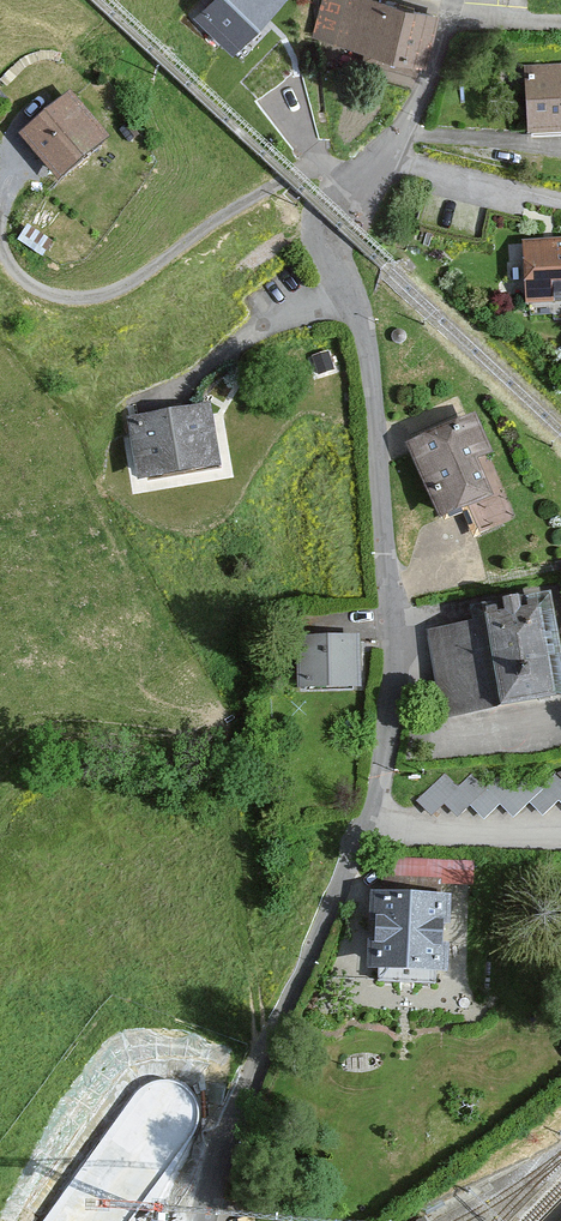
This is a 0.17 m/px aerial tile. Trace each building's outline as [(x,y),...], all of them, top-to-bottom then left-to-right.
[(194,12),(232,49),(280,0),(205,0),(194,12)] [(386,0),(321,0),(312,35),(375,52),(372,64),(417,75),(420,63),(424,64),(437,13),(386,0)] [(525,66),(532,137),(560,134),(560,62),(525,66)] [(67,89),(16,135),(55,177),(106,131),(67,89)] [(527,241),(530,303),(560,302),(560,239),(527,241)] [(328,352),(314,357),(319,372),(333,368),(328,352)] [(210,407),(128,420),(138,485),(221,472),(210,407)] [(462,412),(406,438),(440,511),(496,485),(462,412)] [(425,619),(443,713),(560,690),(560,673),(546,596),(425,619)] [(361,632),(299,634),(301,686),(363,685),(361,632)] [(415,800),(431,816),(444,804),(458,817),(470,805),(483,819),(500,802),(513,816),(529,799),(543,813),(558,798),(560,801),(560,771),(555,773),(542,787),(525,770),(511,784),(500,773),(490,782),(476,767),(459,784),(445,770),(415,800)] [(474,886),(475,860),(381,856),(380,882),(474,886)] [(440,888),(369,888),(370,974),(440,974),(440,888)]
